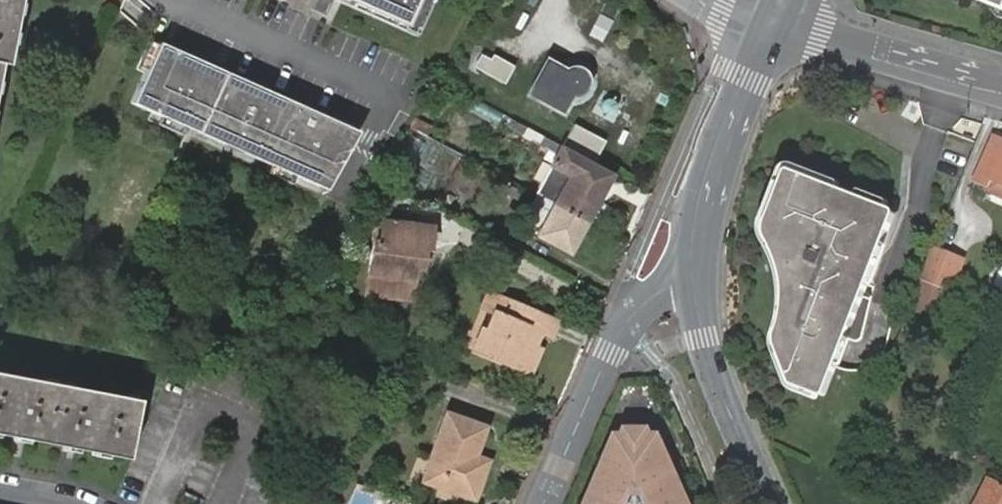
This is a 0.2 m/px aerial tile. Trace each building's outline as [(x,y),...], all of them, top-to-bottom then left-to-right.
[(5,63),(17,0),(0,0),(0,62),(5,63)] [(311,9),(325,15),(331,0),(315,0),(311,9)] [(417,28),(430,0),(353,0),(417,28)] [(1001,10),(1001,0),(975,0),(1001,10)] [(357,123),(158,34),(131,94),(325,181),(357,123)] [(512,67),(493,56),(490,61),(480,55),(474,67),(504,82),(512,67)] [(561,72),(546,62),(528,95),(561,112),(571,94),(573,94),(575,93),(579,92),(581,90),(583,87),(584,86),(585,83),(585,79),(584,77),(582,73),(578,70),(574,68),(570,69),(566,69),(561,72)] [(527,127),(512,119),(508,127),(524,135),(527,127)] [(589,160),(594,163),(605,142),(574,126),(563,146),(589,160)] [(538,146),(543,136),(527,127),(524,135),(523,137),(538,146)] [(557,156),(536,195),(540,197),(585,222),(601,191),(579,179),(589,160),(563,146),(543,136),(538,146),(557,156)] [(975,180),(996,190),(993,193),(1001,196),(1001,141),(994,138),(975,180)] [(601,191),(612,172),(594,163),(589,160),(579,179),(601,191)] [(646,178),(652,180),(659,166),(654,163),(646,178)] [(788,256),(793,272),(796,286),(795,303),(793,311),(789,321),(786,326),(781,332),(792,384),(824,397),(842,353),(896,214),(788,174),(770,223),(775,230),(783,244),(788,256)] [(569,252),(585,222),(540,197),(530,215),(543,221),(536,235),(569,252)] [(392,277),(391,282),(415,285),(417,267),(422,268),(424,249),(429,250),(432,228),(382,222),(380,241),(374,241),(370,274),(392,277)] [(965,260),(934,247),(921,278),(951,291),(965,260)] [(370,274),(367,295),(413,300),(415,285),(391,282),(392,277),(370,274)] [(557,321),(487,292),(481,307),(492,312),(484,329),(481,328),(472,349),(531,373),(540,350),(534,347),(541,331),(551,336),(557,321)] [(0,372),(0,433),(124,456),(135,399),(0,372)] [(469,468),(473,456),(483,426),(445,413),(421,481),(473,499),(482,472),(469,468)] [(660,434),(652,434),(649,426),(627,427),(624,435),(619,435),(589,503),(690,503),(660,434)] [(486,461),(473,456),(469,468),(482,472),(486,461)] [(976,503),(1001,503),(1001,485),(988,479),(976,503)]
